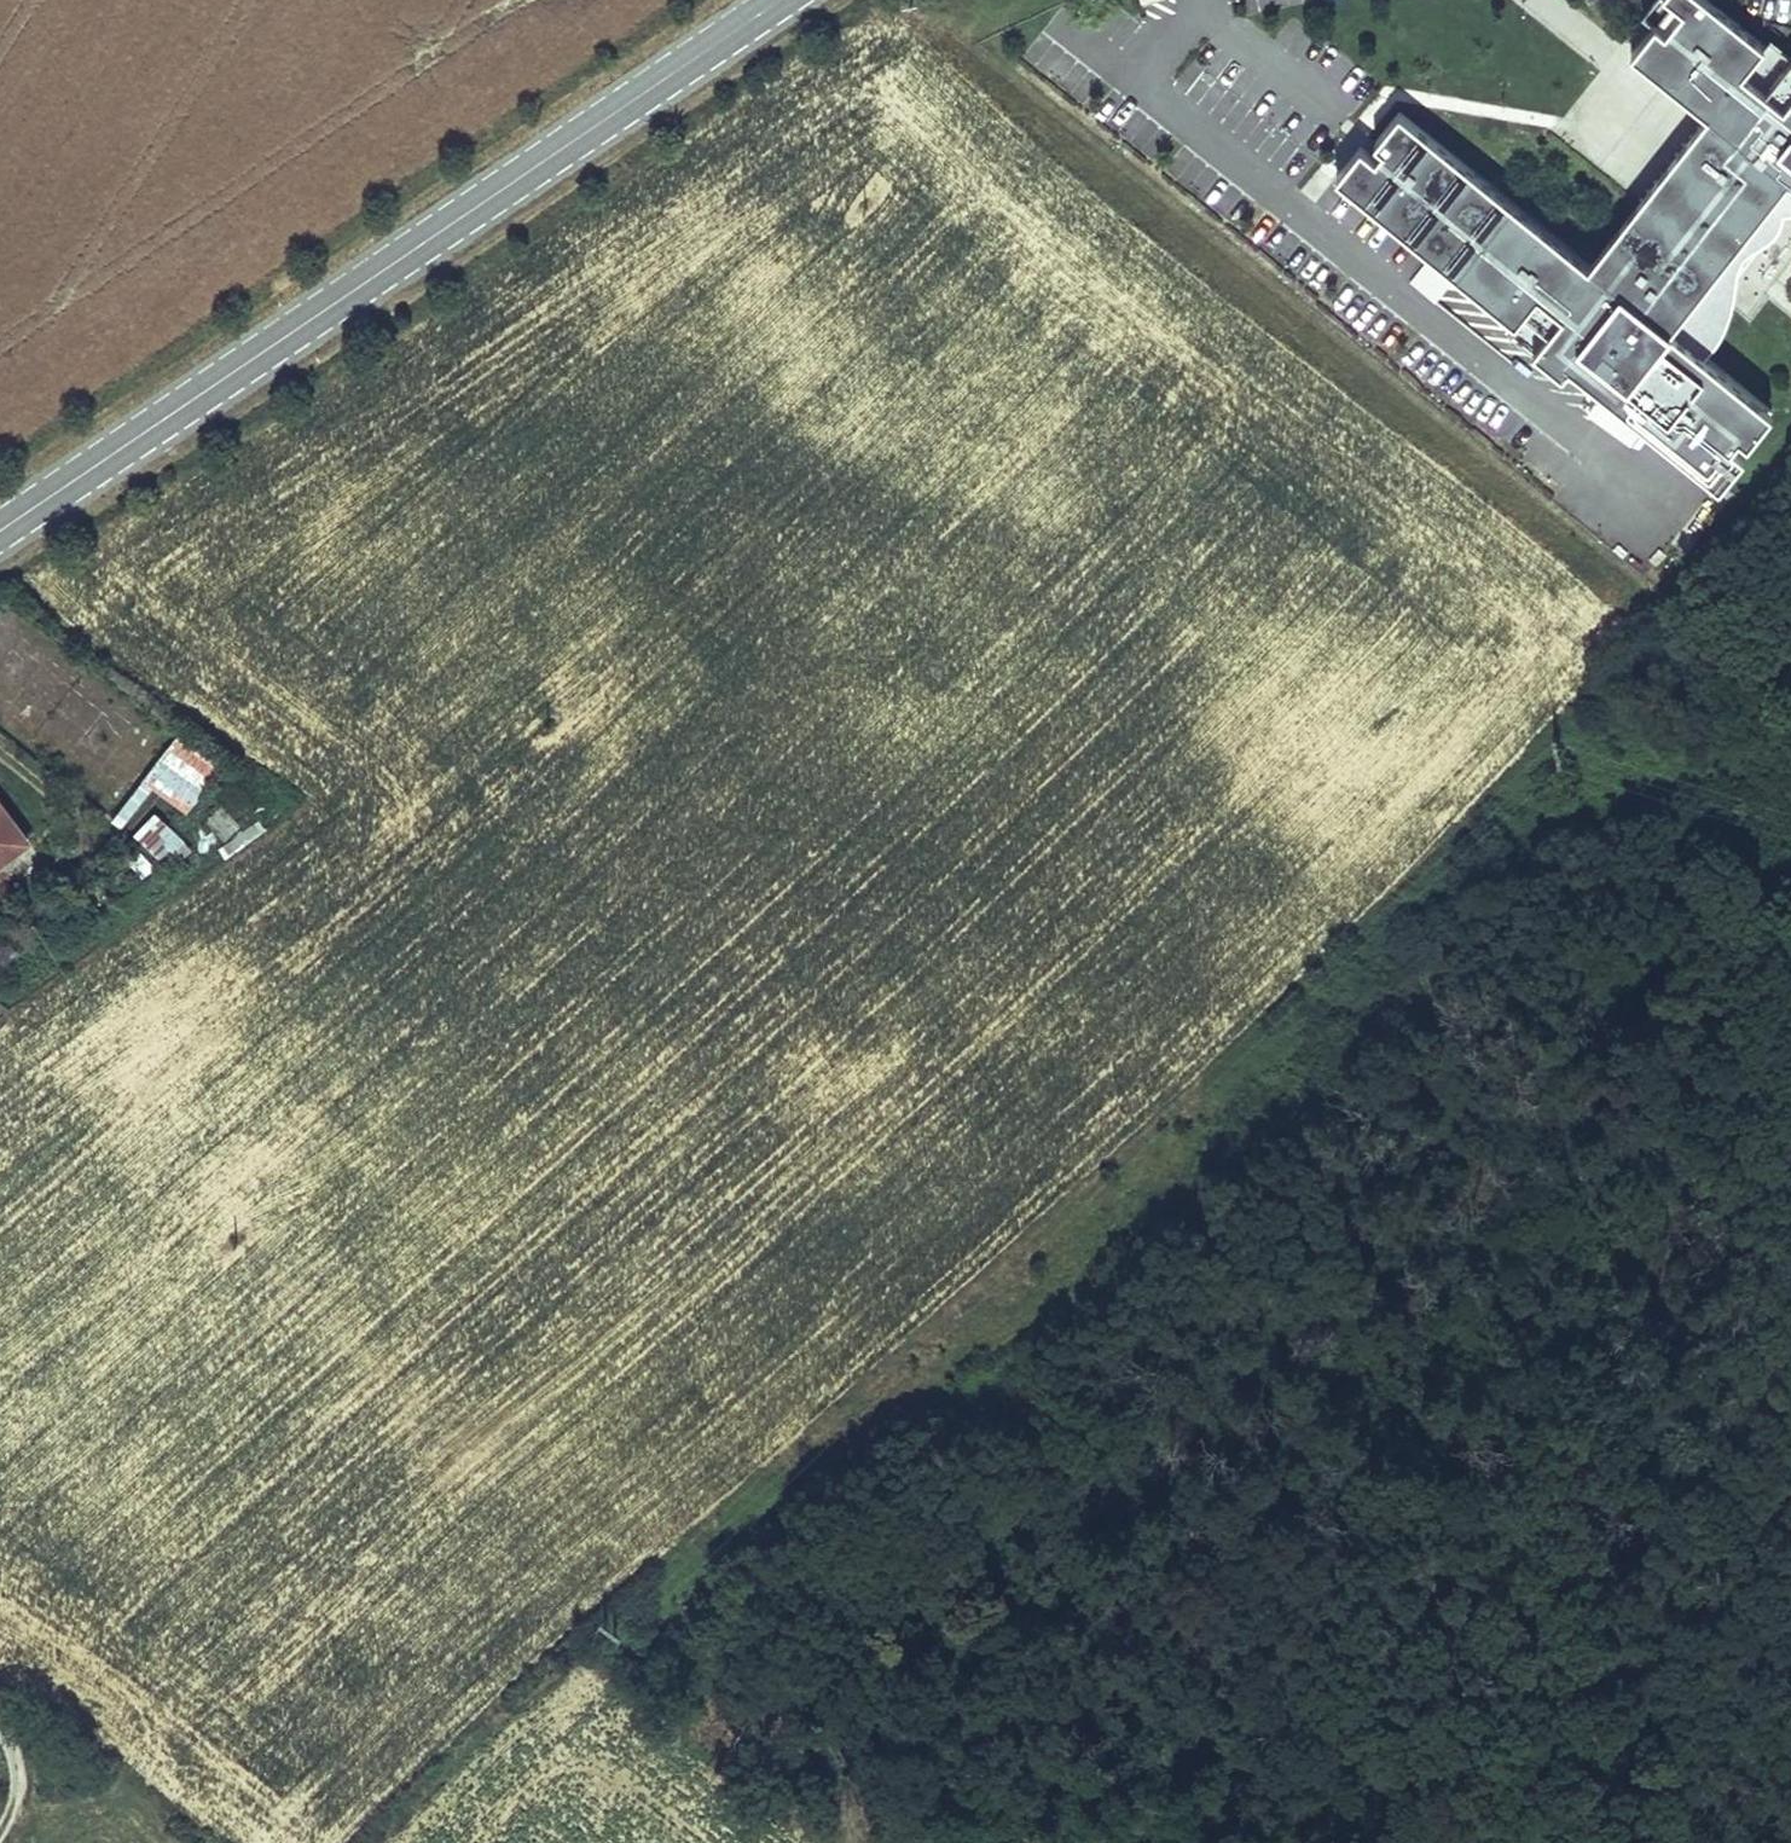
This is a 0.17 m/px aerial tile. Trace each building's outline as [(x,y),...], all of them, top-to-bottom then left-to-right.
[(1636,55),(1699,105),(1780,168),(1790,177),(1790,65),(1708,0),(1679,0),(1636,55)] [(1397,104),(1339,177),(1711,470),(1769,397),(1664,315),(1584,251),(1397,104)] [(1699,105),(1584,251),(1664,315),(1780,168),(1699,105)] [(225,766),(178,728),(145,769),(157,779),(192,807),(225,766)] [(157,779),(145,769),(108,815),(120,825),(157,779)] [(0,789),(0,854),(31,830),(0,789)] [(155,807),(132,832),(172,868),(194,843),(155,807)]
